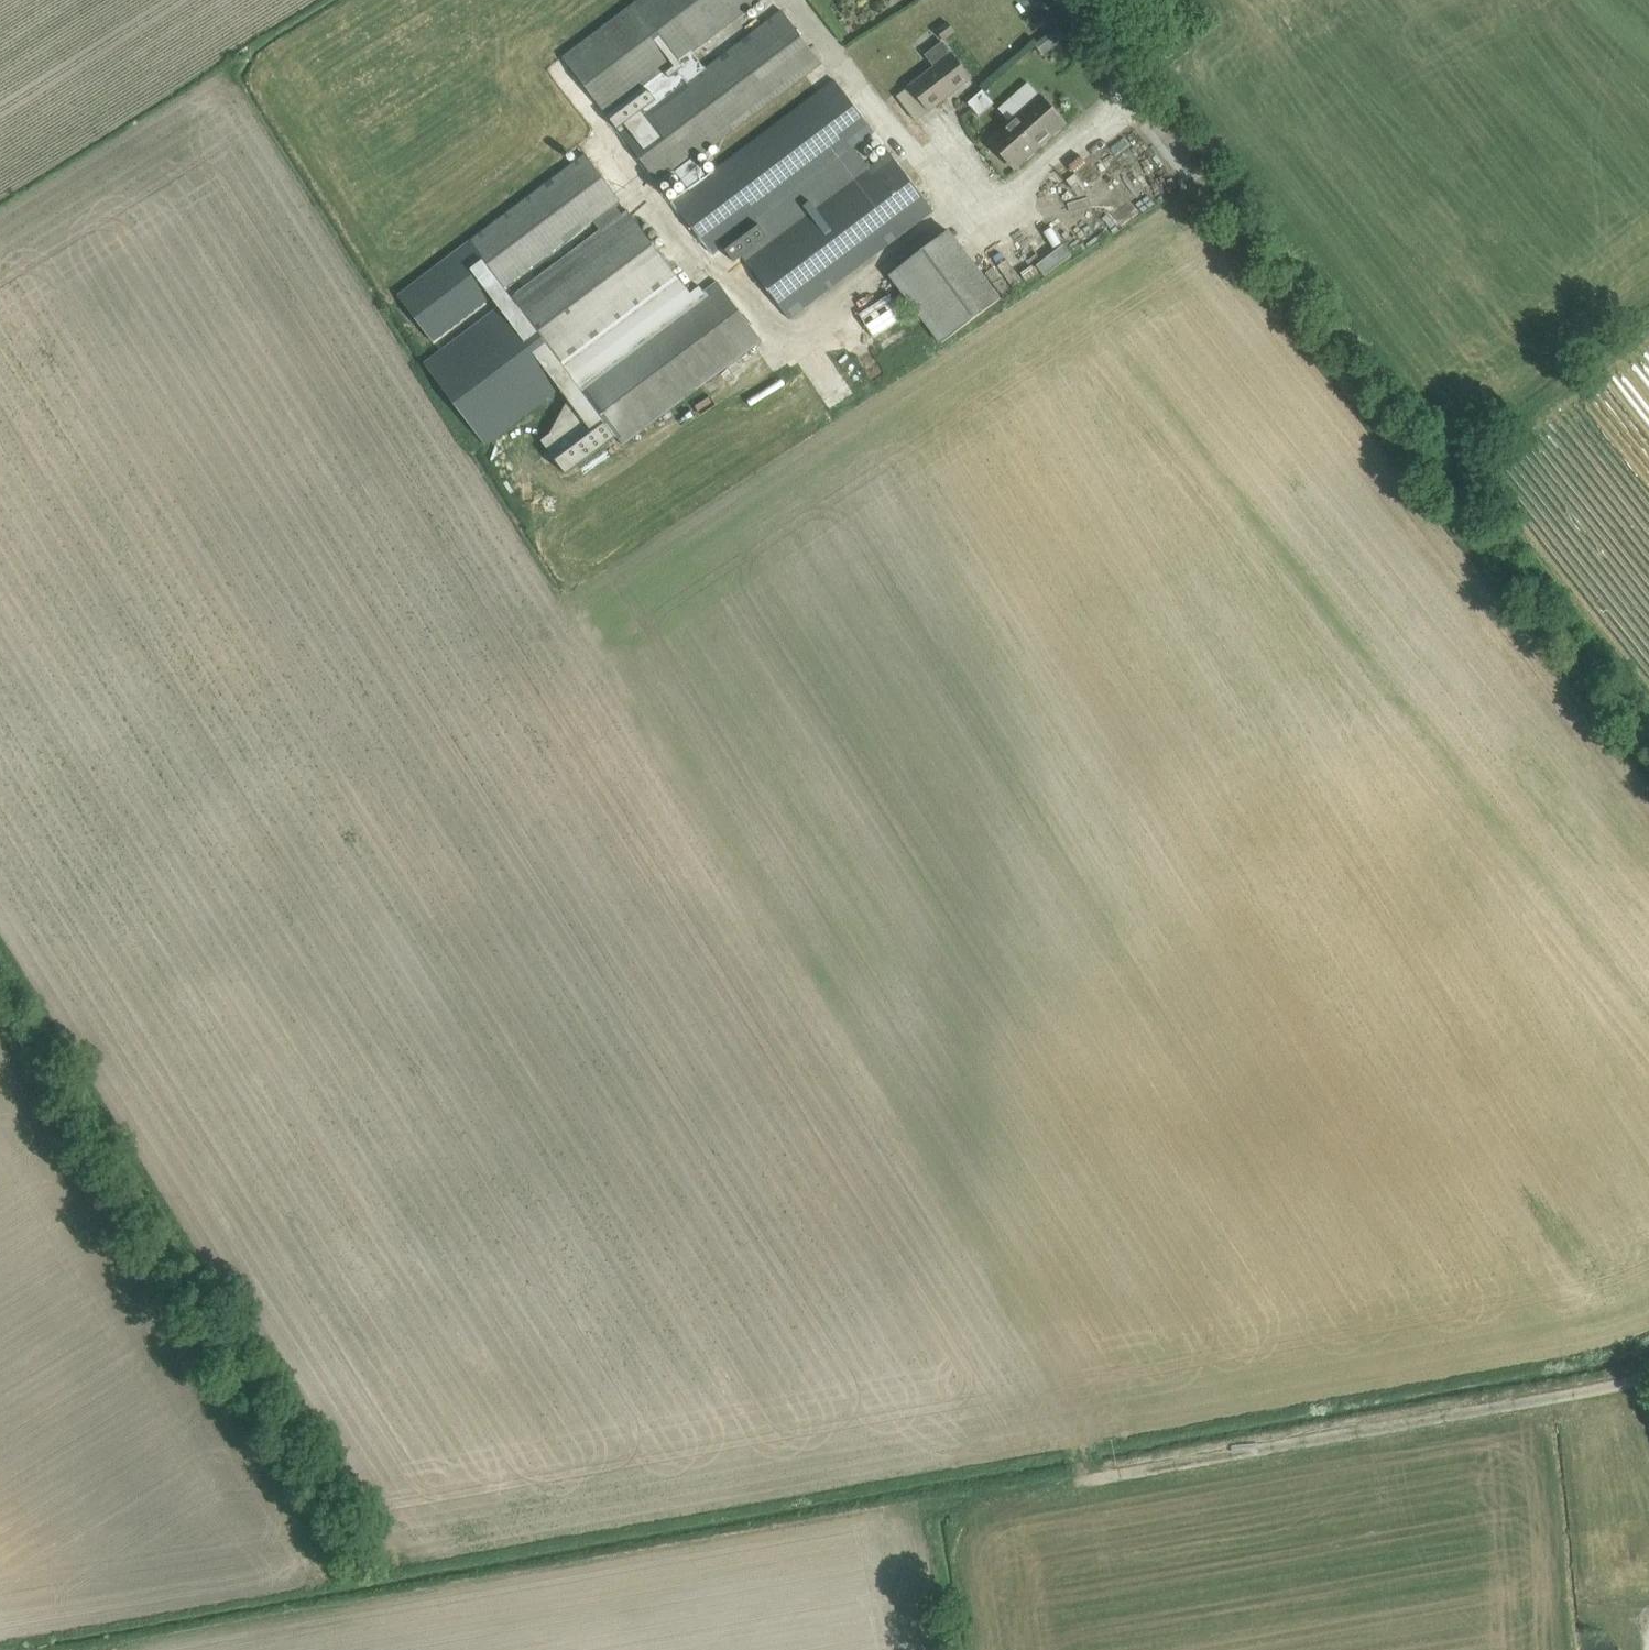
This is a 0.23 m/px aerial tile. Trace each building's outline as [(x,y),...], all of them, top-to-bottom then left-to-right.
[(609,116),(675,65),(688,83),(622,133),(661,184),(678,172),(691,189),(675,202),(713,253),(875,131),(836,80),(708,177),(694,159),(823,62),(784,11),(706,69),(693,51),(761,0),(641,0),(564,58),(609,116)] [(1048,52),(1070,37),(1063,26),(1041,40),(1048,52)] [(972,78),(953,54),(943,41),(926,55),(935,67),(911,86),(930,110),(972,78)] [(1012,122),(991,141),(1015,168),(1049,138),(1066,123),(1041,96),(1028,82),(1025,85),(1000,108),(999,108),(1012,122)] [(969,101),(982,116),(998,102),(985,87),(969,101)] [(854,147),(722,247),(735,264),(744,257),(747,261),(790,319),(934,211),(891,153),(870,168),(861,156),(854,147)] [(586,153),(400,293),(435,340),(597,222),(604,232),(426,362),(486,444),(561,388),(569,400),(696,299),(628,210),(622,214),(615,205),(622,200),(586,153)] [(890,274),(942,344),(1001,299),(998,295),(982,274),(949,230),(931,243),(890,274)] [(1037,265),(1045,276),(1073,255),(1064,244),(1037,265)] [(551,433),(542,440),(567,474),(617,437),(623,444),(762,340),(719,282),(569,400),(551,433)] [(906,317),(891,294),(860,314),(875,338),(906,317)]
